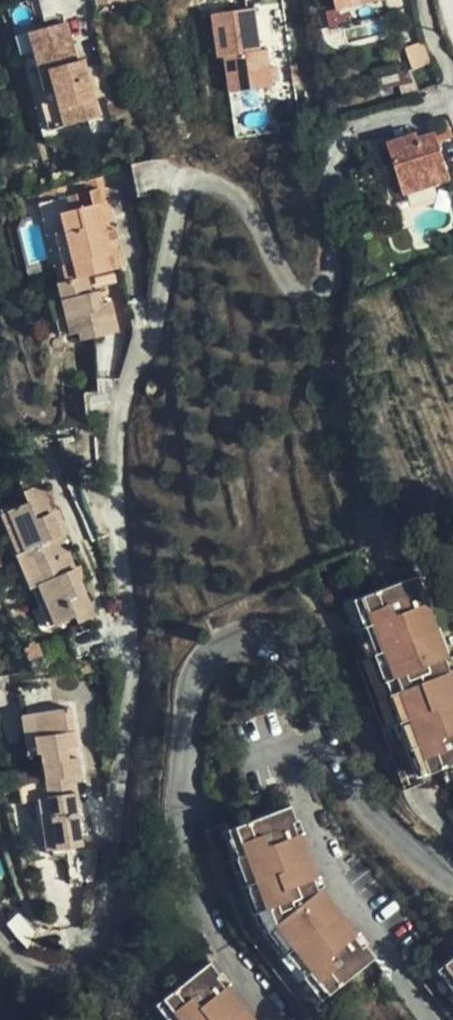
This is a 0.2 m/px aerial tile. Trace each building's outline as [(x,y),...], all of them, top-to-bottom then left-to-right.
[(335,10),(364,2),(364,0),(332,0),(335,10)] [(262,50),(255,7),(212,14),(218,57),(225,56),(230,90),(274,83),(268,49),(262,50)] [(75,60),(69,62),(61,65),(54,47),(61,44),(53,25),(21,39),(44,94),(53,90),(69,129),(88,121),(81,104),(92,99),(75,60)] [(61,65),(69,62),(61,44),(54,47),(61,65)] [(99,116),(92,99),(81,104),(88,121),(99,116)] [(386,145),(389,156),(397,184),(397,185),(419,179),(423,192),(448,186),(435,138),(418,142),(417,137),(386,145)] [(394,200),(423,192),(419,179),(397,185),(397,184),(390,185),(394,200)] [(62,232),(68,265),(78,263),(81,279),(82,282),(93,280),(93,281),(117,277),(113,261),(118,260),(109,208),(69,215),(71,231),(62,232)] [(78,263),(68,265),(71,281),(81,279),(78,263)] [(81,279),(71,281),(63,283),(67,303),(75,343),(86,342),(87,347),(121,340),(116,308),(105,310),(102,298),(97,298),(93,281),(93,280),(82,282),(81,279)] [(66,345),(75,343),(67,303),(58,305),(66,345)] [(73,558),(66,542),(58,519),(47,491),(30,497),(33,507),(7,517),(29,574),(73,558)] [(58,519),(66,542),(74,538),(66,516),(58,519)] [(79,573),(73,558),(29,574),(52,633),(81,621),(83,626),(97,622),(83,585),(79,573)] [(79,573),(83,585),(92,582),(87,569),(79,573)] [(413,582),(350,606),(346,599),(326,607),(399,798),(418,791),(414,783),(452,769),(452,690),(413,582)] [(69,709),(32,715),(39,759),(43,760),(45,784),(74,779),(79,778),(69,709)] [(39,759),(32,715),(21,716),(28,762),(39,759)] [(78,811),(74,779),(45,784),(48,802),(39,803),(43,833),(54,831),(57,854),(80,850),(75,810),(78,811)] [(319,897),(286,813),(222,836),(218,828),(200,835),(242,946),(300,1019),(314,1019),(323,1014),(317,1006),(369,966),(319,897)] [(54,831),(43,833),(46,855),(57,854),(54,831)] [(436,966),(429,959),(410,974),(442,1019),(452,1019),(452,953),(436,966)] [(204,967),(151,1008),(160,1019),(243,1019),(204,967)]
